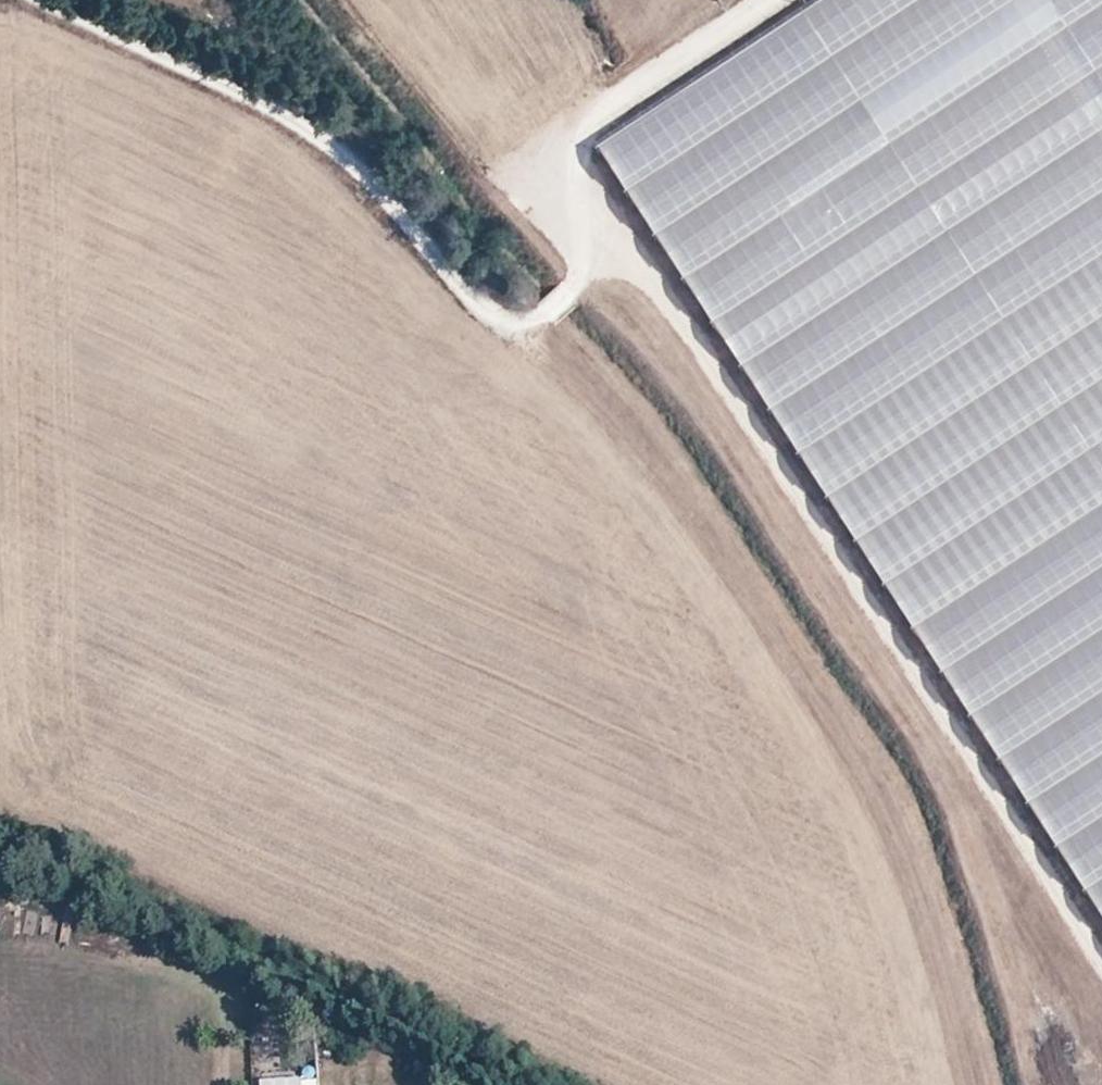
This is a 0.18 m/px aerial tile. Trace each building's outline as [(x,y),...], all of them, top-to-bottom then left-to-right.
[(608,129),(1101,938),(1101,497),(1055,526),(1055,478),(918,254),(917,115),(1101,3),(1101,0),(820,0),(608,129)] [(260,1084),(318,1084),(318,1075),(260,1077),(260,1084)]
